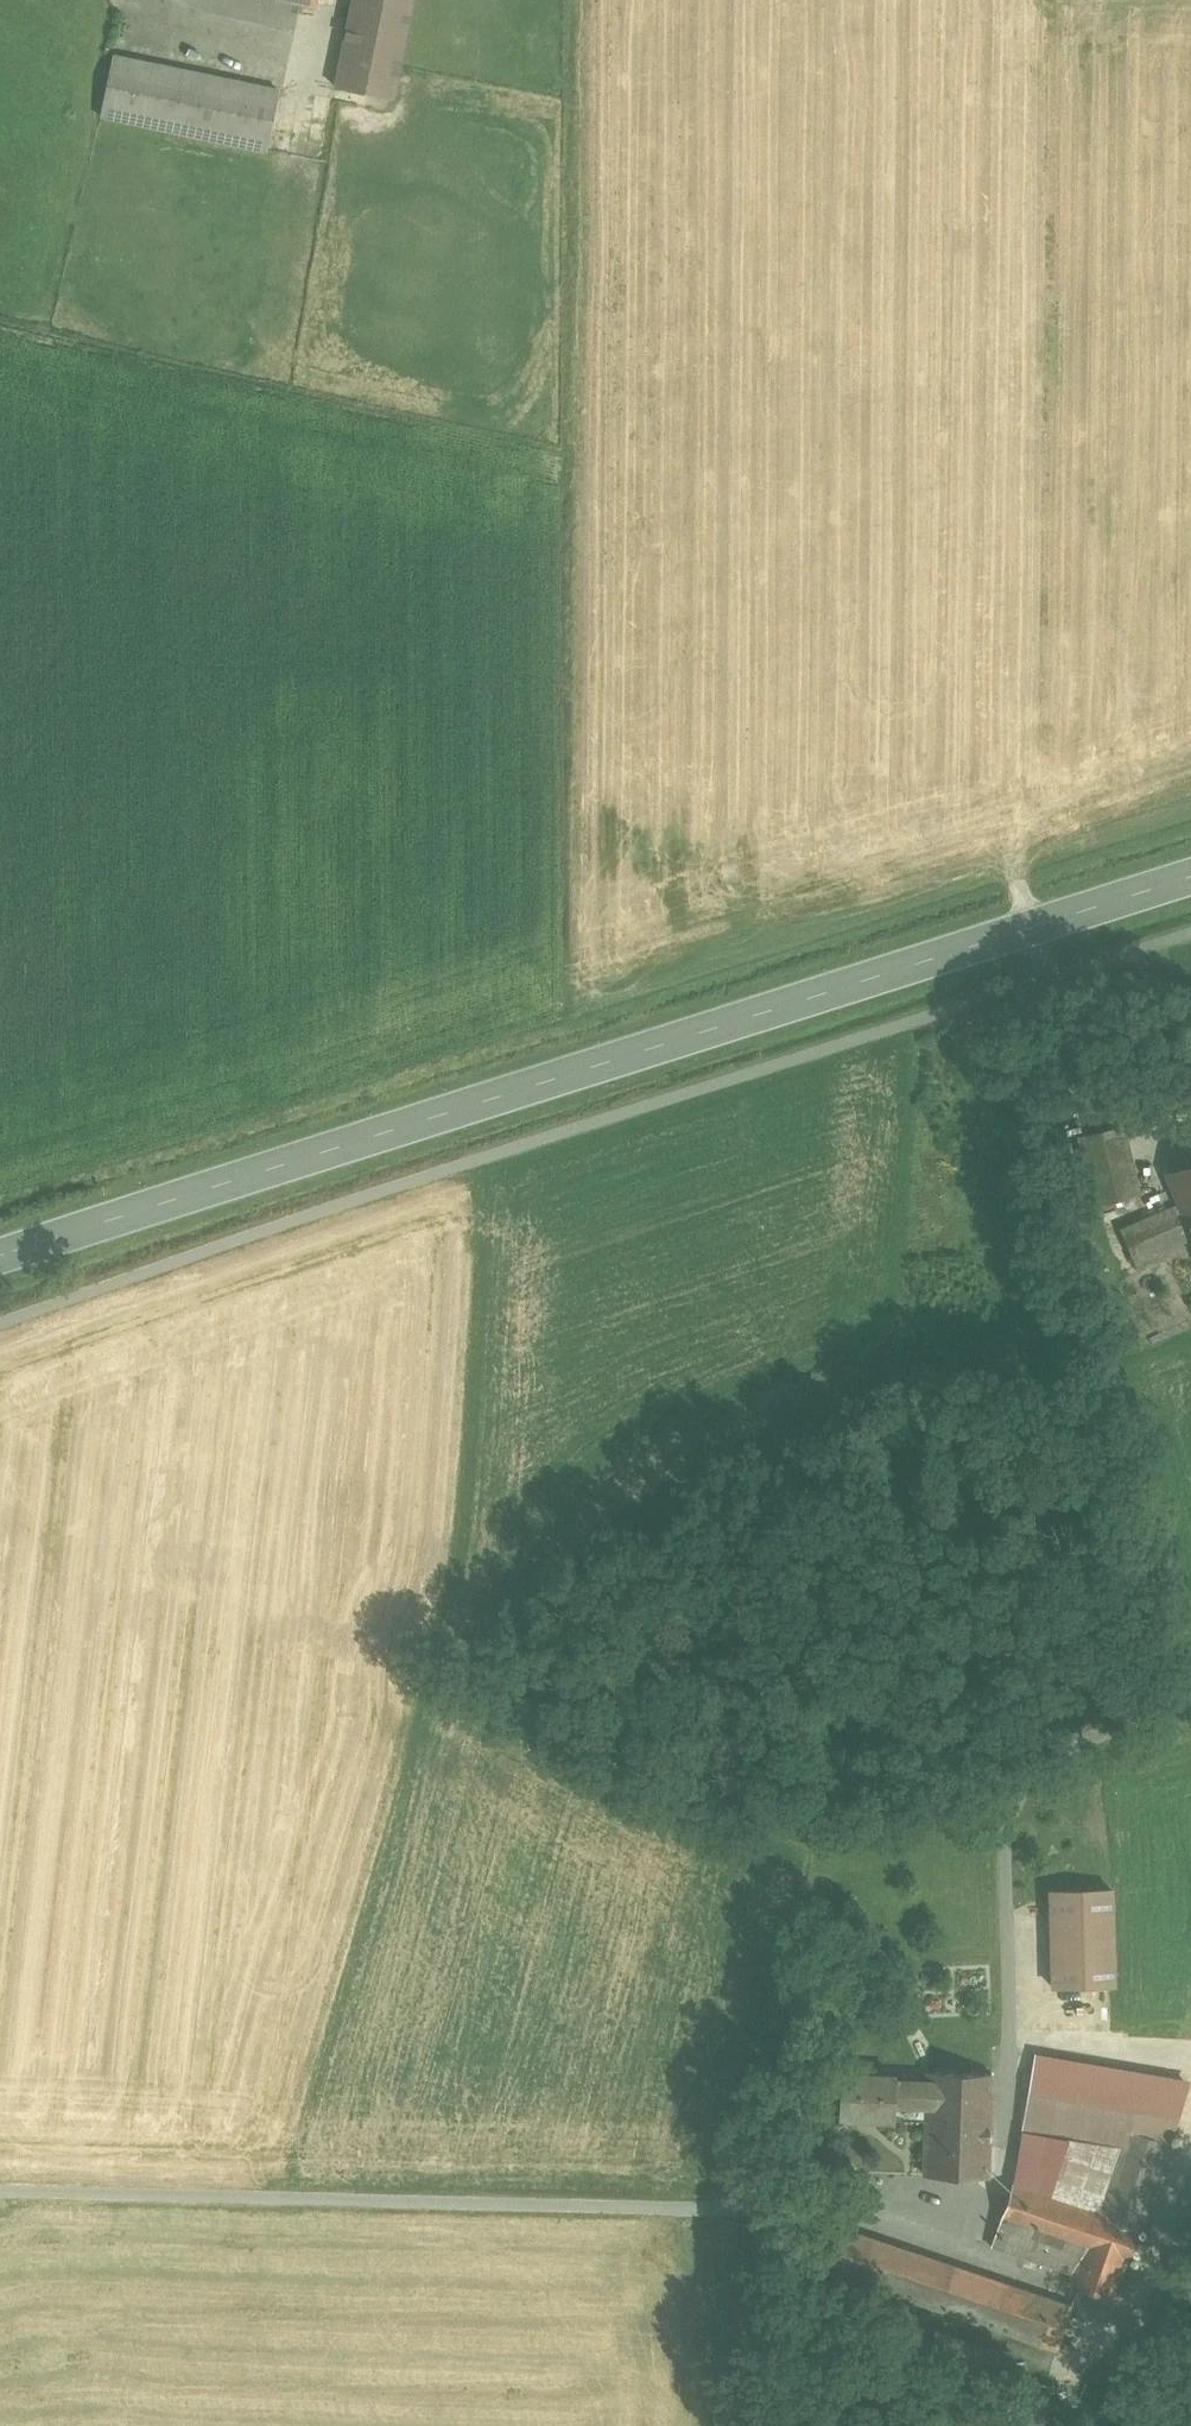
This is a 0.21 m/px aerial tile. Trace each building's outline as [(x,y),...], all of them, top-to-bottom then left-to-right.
[(337,88),(393,99),(412,0),(354,0),(337,88)] [(279,91),(114,56),(101,117),(191,134),(266,152),(279,91)] [(1124,1078),(1104,1077),(1104,1094),(1124,1094),(1124,1078)] [(1121,1124),(1079,1135),(1097,1204),(1139,1193),(1121,1124)] [(1172,1177),(1184,1205),(1190,1222),(1190,1168),(1172,1177)] [(1122,1231),(1135,1262),(1165,1250),(1169,1259),(1186,1252),(1182,1242),(1190,1238),(1190,1222),(1184,1205),(1122,1231)] [(1112,1889),(1051,1890),(1054,1987),(1115,1986),(1112,1889)] [(1035,2056),(1023,2130),(1122,2148),(1129,2130),(1166,2141),(1186,2081),(1035,2056)] [(992,2073),(929,2071),(928,2080),(927,2104),(926,2174),(989,2176),(992,2073)] [(895,2075),(840,2073),(839,2115),(893,2118),(894,2103),(927,2104),(928,2080),(894,2079),(895,2075)] [(1103,2210),(1014,2180),(992,2245),(1073,2272),(1069,2284),(1115,2299),(1140,2221),(1148,2223),(1155,2202),(1147,2199),(1166,2141),(1129,2130),(1122,2148),(1109,2196),(1107,2195),(1103,2210)] [(1072,2304),(839,2225),(824,2269),(904,2296),(1057,2348),(1072,2304)]
